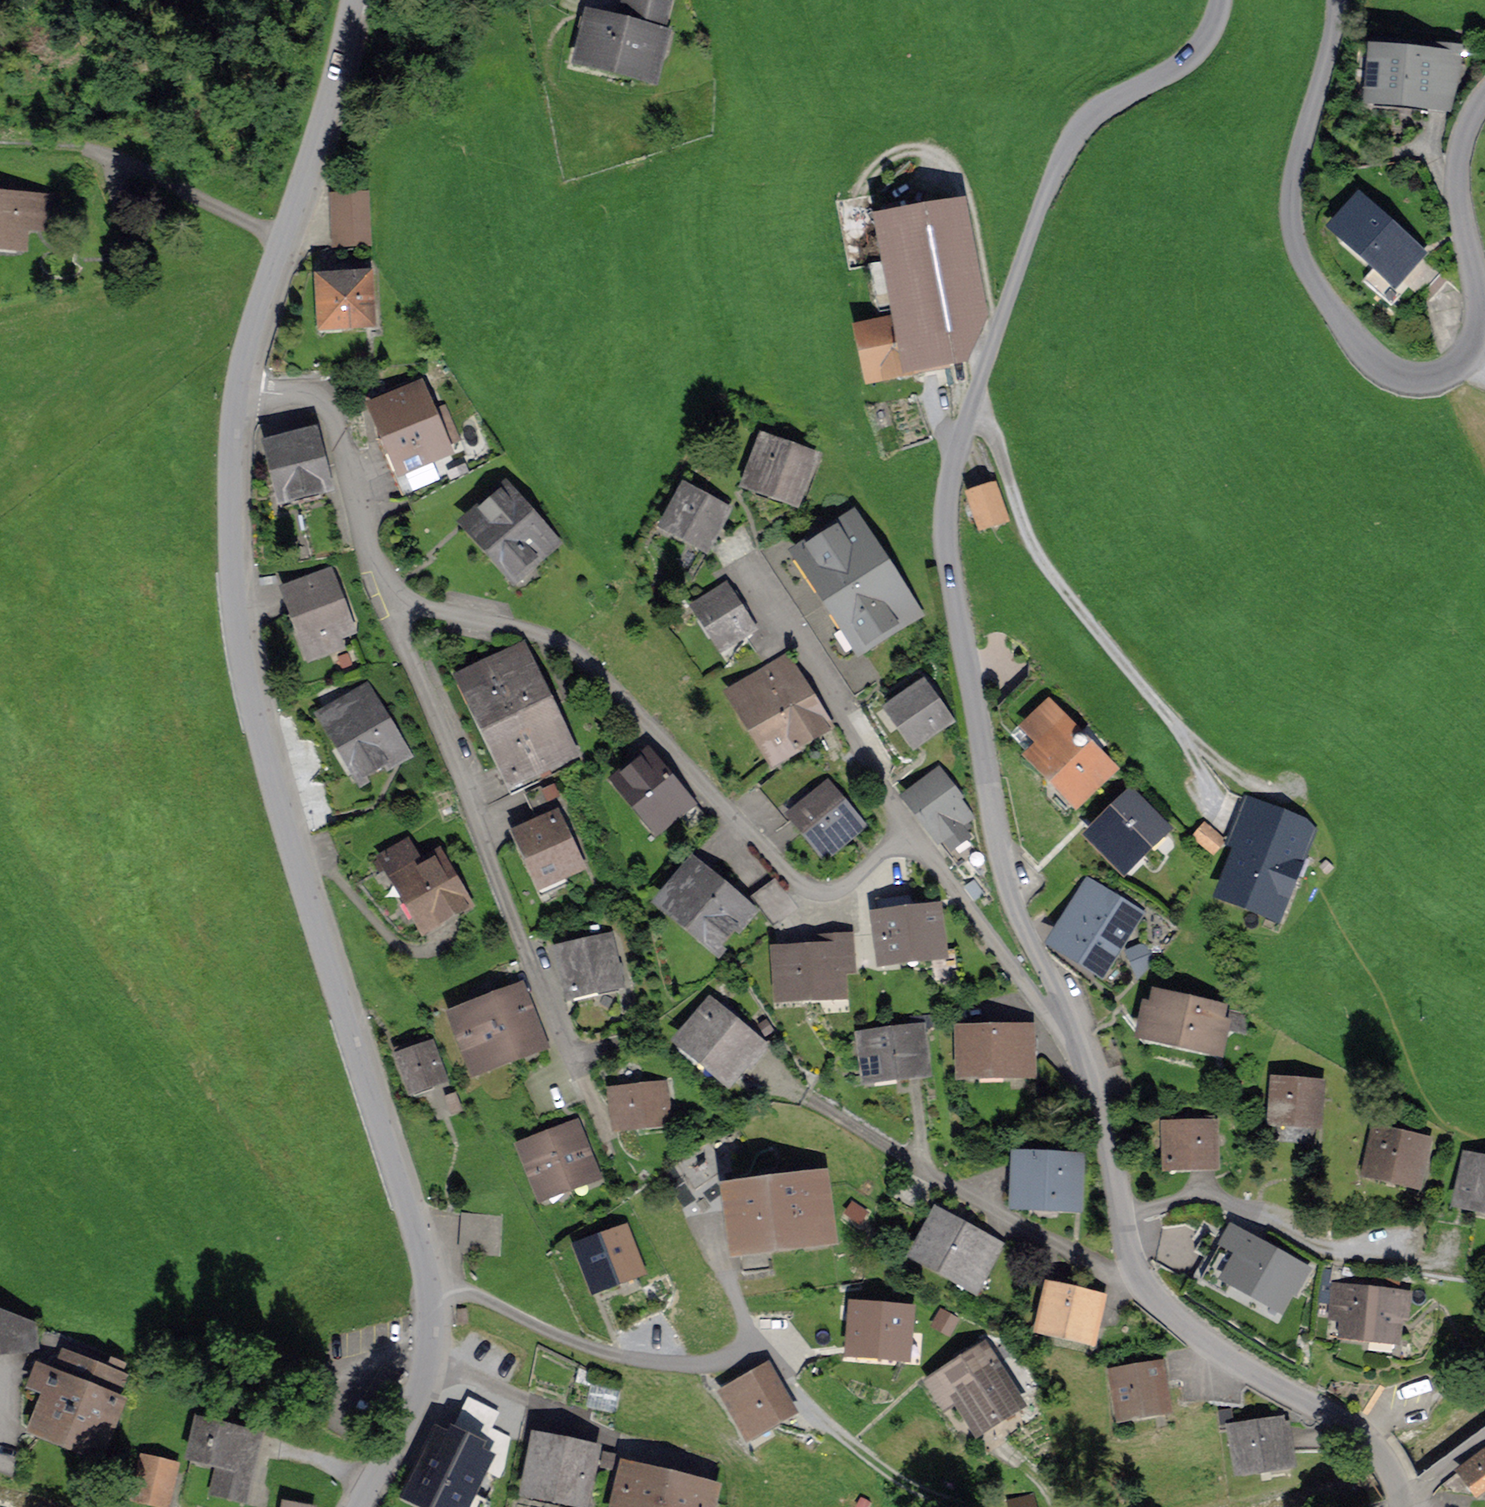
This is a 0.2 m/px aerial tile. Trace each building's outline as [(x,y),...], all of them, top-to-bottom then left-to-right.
[(588,59),(637,71),(636,76),(651,80),(669,4),(652,0),(640,0),(638,0),(633,0),(626,26),(590,17),(587,30),(595,32),(588,59)] [(1464,46),(1386,40),(1382,96),(1452,101),(1462,75),(1464,46)] [(18,240),(20,214),(49,216),(50,200),(8,197),(8,189),(0,188),(0,239),(18,240)] [(368,194),(339,195),(341,228),(370,226),(368,194)] [(1364,200),(1342,225),(1351,240),(1358,239),(1385,263),(1371,279),(1399,304),(1410,291),(1400,283),(1406,277),(1432,299),(1452,277),(1364,200)] [(914,307),(916,317),(925,364),(971,355),(967,332),(988,328),(964,207),(889,221),(906,309),(914,307)] [(372,274),(322,277),(324,328),(375,325),(372,274)] [(926,368),(925,364),(916,317),(871,325),(880,371),(902,367),(903,372),(926,368)] [(421,389),(380,407),(393,438),(384,442),(397,473),(448,450),(445,444),(460,437),(448,409),(433,416),(421,389)] [(776,432),(758,480),(800,495),(818,447),(776,432)] [(320,436),(277,447),(291,502),(295,501),(297,511),(327,504),(324,493),(327,492),(317,454),(324,452),(320,436)] [(1002,484),(979,492),(990,526),(1014,518),(1002,484)] [(691,491),(674,523),(710,542),(728,511),(691,491)] [(509,493),(476,523),(520,572),(553,542),(509,493)] [(860,520),(807,554),(865,644),(918,610),(860,520)] [(333,575),(290,592),(297,613),(303,610),(315,642),(353,627),(333,575)] [(705,606),(730,643),(754,627),(743,611),(749,607),(741,593),(735,597),(730,590),(705,606)] [(526,653),(470,680),(516,777),(573,750),(526,653)] [(739,688),(784,761),(807,747),(800,737),(832,717),(794,655),(739,688)] [(1041,754),(1083,796),(1104,775),(1109,780),(1117,771),(1098,753),(1110,741),(1097,727),(1084,739),(1055,709),(1070,693),(1047,670),(1012,705),(1015,719),(1031,735),(1039,727),(1054,742),(1041,754)] [(928,685),(899,706),(922,739),(952,719),(928,685)] [(370,695),(332,718),(366,773),(403,751),(370,695)] [(653,753),(622,779),(663,827),(694,801),(653,753)] [(793,762),(766,785),(795,820),(797,818),(807,831),(812,827),(830,849),(861,823),(832,789),(823,797),(793,762)] [(366,773),(330,783),(339,813),(374,803),(366,773)] [(943,773),(917,793),(929,809),(923,813),(937,831),(943,827),(947,833),(960,823),(961,824),(974,814),(961,796),(967,792),(959,782),(953,786),(943,773)] [(558,780),(530,793),(542,818),(570,805),(558,780)] [(1101,833),(1129,863),(1152,840),(1158,847),(1172,832),(1138,797),(1101,833)] [(1244,842),(1227,887),(1276,906),(1293,861),(1292,860),(1297,846),(1309,850),(1314,836),(1304,832),(1309,819),(1252,797),(1236,839),(1244,842)] [(558,818),(524,834),(547,882),(548,881),(553,892),(576,881),(571,870),(581,865),(558,818)] [(1231,838),(1214,823),(1204,834),(1222,849),(1231,838)] [(396,866),(430,926),(465,906),(453,886),(461,881),(446,856),(425,868),(411,844),(378,863),(384,873),(396,866)] [(699,868),(671,902),(722,943),(749,910),(699,868)] [(1060,937),(1109,964),(1140,910),(1091,883),(1060,937)] [(917,894),(882,899),(889,957),(944,950),(939,910),(920,913),(917,894)] [(784,951),(787,991),(843,988),(841,968),(857,967),(855,934),(839,935),(839,947),(784,951)] [(610,937),(560,949),(564,968),(569,967),(575,991),(620,981),(610,937)] [(521,991),(459,1016),(476,1060),(494,1053),(498,1060),(524,1050),(521,1042),(539,1035),(521,991)] [(1164,993),(1154,1035),(1215,1049),(1221,1023),(1246,1029),(1245,1012),(1164,993)] [(714,1004),(687,1037),(725,1069),(741,1049),(755,1060),(766,1047),(714,1004)] [(997,1031),(969,1032),(970,1070),(1031,1068),(1030,1029),(1026,1030),(1026,1024),(996,1024),(997,1031)] [(922,1029),(868,1035),(873,1075),(908,1071),(909,1078),(928,1076),(922,1029)] [(430,1036),(399,1047),(415,1092),(435,1085),(433,1080),(444,1076),(430,1036)] [(1324,1083),(1279,1079),(1276,1117),(1321,1121),(1324,1083)] [(666,1086),(616,1092),(620,1127),(649,1123),(648,1115),(668,1113),(666,1086)] [(1170,1124),(1171,1162),(1218,1161),(1217,1116),(1177,1117),(1177,1124),(1170,1124)] [(1277,1139),(1312,1140),(1313,1125),(1277,1124),(1277,1139)] [(1380,1128),(1371,1166),(1420,1177),(1429,1139),(1380,1128)] [(528,1148),(545,1192),(593,1174),(576,1130),(528,1148)] [(1024,1160),(1022,1200),(1077,1203),(1079,1162),(1024,1160)] [(1471,1160),(1462,1199),(1484,1204),(1484,1163),(1471,1160)] [(769,1189),(735,1194),(737,1208),(728,1209),(732,1240),(741,1239),(745,1272),(776,1268),(772,1243),(829,1235),(819,1166),(767,1173),(769,1189)] [(505,1216),(467,1213),(465,1251),(503,1254),(505,1216)] [(944,1216),(924,1252),(968,1276),(972,1268),(985,1275),(1001,1247),(967,1229),(970,1222),(963,1218),(959,1224),(944,1216)] [(622,1228),(582,1243),(601,1291),(621,1283),(619,1277),(632,1272),(618,1237),(625,1235),(622,1228)] [(1255,1237),(1236,1268),(1280,1295),(1299,1264),(1298,1263),(1300,1259),(1282,1248),(1280,1252),(1255,1237)] [(1353,1290),(1338,1288),(1335,1311),(1350,1313),(1348,1334),(1397,1339),(1400,1311),(1397,1311),(1400,1284),(1354,1279),(1353,1290)] [(1054,1290),(1046,1324),(1093,1334),(1101,1300),(1054,1290)] [(906,1314),(857,1311),(854,1349),(903,1353),(906,1314)] [(0,1313),(0,1349),(37,1345),(35,1326),(0,1313)] [(988,1350),(934,1383),(945,1400),(956,1393),(979,1430),(1021,1404),(988,1350)] [(51,1399),(40,1426),(97,1449),(115,1404),(120,1379),(118,1378),(123,1365),(113,1361),(108,1374),(67,1358),(57,1383),(35,1374),(29,1390),(51,1399)] [(1165,1405),(1159,1368),(1119,1375),(1126,1412),(1165,1405)] [(768,1369),(727,1392),(750,1433),(791,1410),(768,1369)] [(579,1372),(572,1403),(619,1414),(626,1382),(579,1372)] [(436,1448),(486,1472),(496,1452),(492,1450),(506,1421),(462,1400),(449,1428),(446,1427),(436,1448)] [(1277,1423),(1237,1429),(1243,1466),(1282,1460),(1277,1423)] [(215,1493),(245,1500),(254,1463),(246,1461),(249,1448),(261,1451),(264,1435),(229,1427),(228,1431),(200,1424),(192,1455),(222,1462),(215,1493)] [(540,1443),(531,1488),(582,1498),(592,1453),(540,1443)] [(1462,1471),(1479,1493),(1484,1488),(1484,1454),(1462,1471)] [(137,1495),(166,1502),(174,1469),(145,1463),(137,1495)] [(709,1491),(630,1472),(622,1506),(705,1506),(709,1491)]
